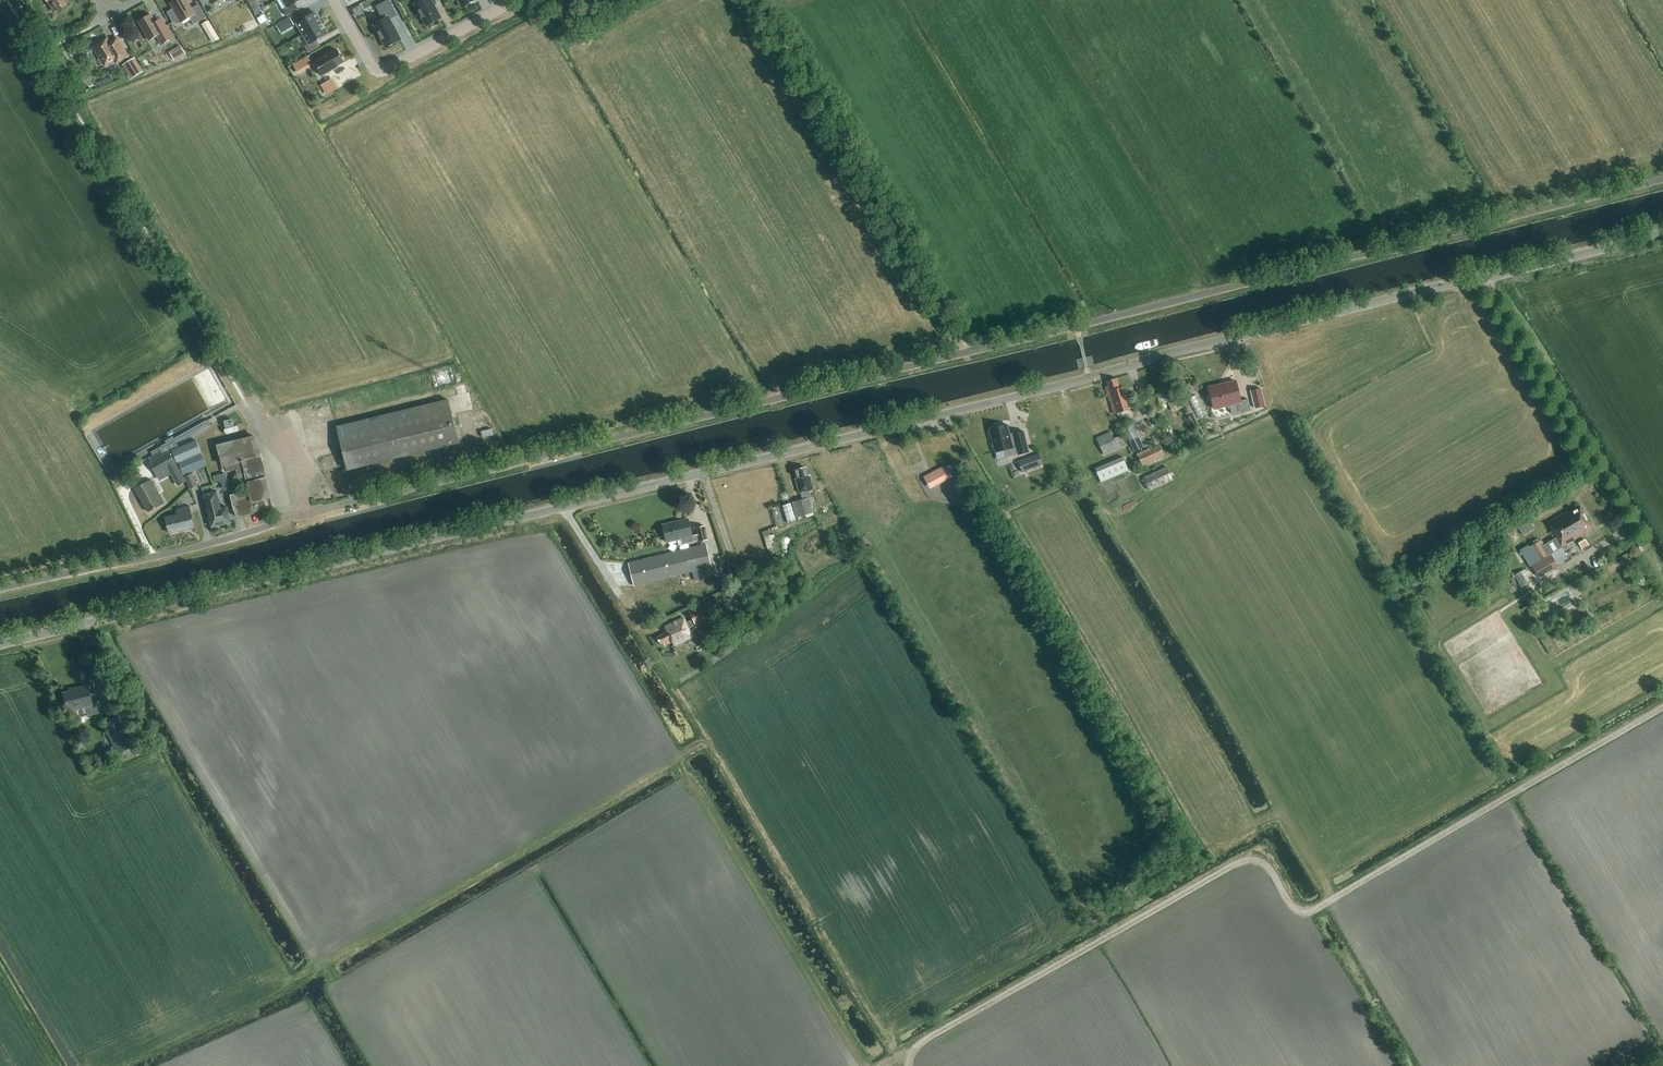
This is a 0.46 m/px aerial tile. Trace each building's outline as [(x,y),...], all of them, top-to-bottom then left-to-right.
[(67,0),(46,0),(47,2),(48,2),(54,11),(57,9),(58,11),(67,6),(66,4),(69,2),(67,0)] [(186,0),(176,0),(170,3),(173,9),(167,12),(174,24),(180,20),(182,23),(190,18),(194,25),(206,18),(199,5),(191,9),(186,0)] [(288,8),(283,10),(287,16),(298,10),(295,4),(302,0),(284,0),(288,8)] [(374,25),(386,48),(401,40),(390,20),(397,16),(388,0),(376,7),(383,20),(374,25)] [(414,3),(427,26),(441,19),(431,0),(420,0),(414,3)] [(356,16),(364,12),(361,5),(352,10),(356,16)] [(315,13),(297,24),(303,34),(321,24),(315,13)] [(155,22),(151,15),(138,22),(149,41),(156,37),(161,45),(173,38),(161,19),(155,22)] [(287,30),(294,26),(289,18),(282,22),(287,30)] [(259,26),(257,20),(241,27),(244,33),(259,26)] [(219,39),(208,21),(201,25),(212,43),(219,39)] [(321,24),(303,34),(309,44),(305,47),(308,53),(319,47),(316,41),(327,34),(321,24)] [(120,62),(128,57),(116,38),(109,42),(107,38),(93,47),(100,58),(98,59),(102,66),(103,65),(105,66),(118,58),(120,62)] [(187,54),(182,46),(170,53),(176,61),(187,54)] [(330,54),(314,62),(322,77),(338,68),(337,67),(344,63),(337,50),(330,54)] [(304,71),(313,66),(308,56),(299,62),(304,71)] [(143,70),(136,58),(125,64),(132,76),(143,70)] [(339,88),(333,78),(325,82),(331,93),(339,88)] [(1119,389),(1116,379),(1107,381),(1109,387),(1105,388),(1113,414),(1130,409),(1123,387),(1119,389)] [(1240,401),(1235,381),(1209,388),(1214,409),(1229,406),(1231,414),(1243,411),(1243,413),(1251,411),(1248,399),(1240,401)] [(1173,388),(1163,393),(1172,413),(1182,408),(1173,388)] [(1255,409),(1265,406),(1261,389),(1251,392),(1255,409)] [(347,470),(459,443),(448,400),(337,427),(347,470)] [(208,419),(164,444),(167,449),(211,424),(208,419)] [(1011,434),(1008,423),(988,428),(995,453),(1005,451),(1006,458),(1029,452),(1024,430),(1011,434)] [(1134,452),(1144,447),(1132,424),(1122,429),(1134,452)] [(482,438),(493,435),(492,429),(480,432),(482,438)] [(1103,455),(1118,449),(1113,438),(1110,432),(1096,437),(1103,455)] [(1113,438),(1118,449),(1126,446),(1121,434),(1113,438)] [(273,508),(255,437),(218,446),(224,471),(237,468),(242,489),(249,487),(250,491),(231,496),(233,506),(229,507),(231,512),(234,511),(236,517),(273,508)] [(178,463),(201,453),(196,441),(171,451),(176,464),(178,463)] [(164,444),(159,447),(159,448),(161,451),(162,454),(168,450),(167,449),(164,444)] [(1158,444),(1137,453),(1144,468),(1156,462),(1154,459),(1163,454),(1158,444)] [(153,455),(149,457),(152,463),(150,464),(156,474),(168,468),(178,486),(186,481),(170,453),(163,456),(162,454),(160,451),(153,455)] [(201,453),(178,463),(183,475),(206,465),(201,453)] [(1022,472),(1043,465),(1039,454),(1018,461),(1022,472)] [(1101,482),(1128,471),(1123,458),(1095,469),(1096,471),(1101,482)] [(951,465),(945,468),(949,477),(952,482),(959,479),(951,465)] [(808,476),(806,467),(795,469),(797,478),(796,478),(799,492),(800,492),(802,500),(792,502),(796,517),(813,513),(809,498),(810,498),(809,490),(813,489),(809,475),(808,476)] [(930,487),(949,477),(945,468),(944,467),(925,477),(930,487)] [(1149,491),(1172,480),(1166,467),(1143,477),(1149,491)] [(215,474),(219,491),(230,489),(226,472),(215,474)] [(190,489),(198,486),(192,473),(185,477),(190,489)] [(959,494),(965,490),(959,479),(952,482),(959,494)] [(135,489),(148,512),(164,503),(151,480),(135,489)] [(221,509),(216,492),(204,495),(211,527),(231,523),(227,508),(221,509)] [(169,533),(194,527),(189,507),(177,510),(179,515),(166,518),(169,533)] [(1528,545),(1519,550),(1529,567),(1550,554),(1561,548),(1587,532),(1586,530),(1592,527),(1580,507),(1569,513),(1568,511),(1548,523),(1553,531),(1551,532),(1555,538),(1549,542),(1544,545),(1541,540),(1529,547),(1528,545)] [(1522,535),(1533,529),(1523,512),(1512,518),(1522,535)] [(692,536),(688,519),(663,525),(667,542),(677,540),(679,546),(699,541),(699,542),(708,540),(705,525),(695,528),(697,535),(692,536)] [(1581,549),(1588,545),(1585,540),(1578,544),(1581,549)] [(704,568),(711,567),(706,544),(628,564),(634,586),(690,572),(704,568)] [(1550,555),(1531,566),(1532,567),(1538,578),(1557,566),(1551,557),(1550,555)] [(704,568),(690,572),(693,581),(706,577),(704,568)] [(1520,587),(1526,584),(1520,572),(1514,576),(1520,587)] [(695,626),(722,613),(715,599),(689,612),(695,626)] [(673,646),(693,636),(684,616),(664,626),(666,631),(656,636),(659,643),(663,642),(664,645),(671,641),(673,646)] [(89,694),(87,686),(72,690),(73,691),(62,694),(66,711),(72,710),(74,718),(87,715),(87,716),(101,713),(96,693),(89,694)] [(117,754),(133,746),(119,716),(102,724),(117,754)]
